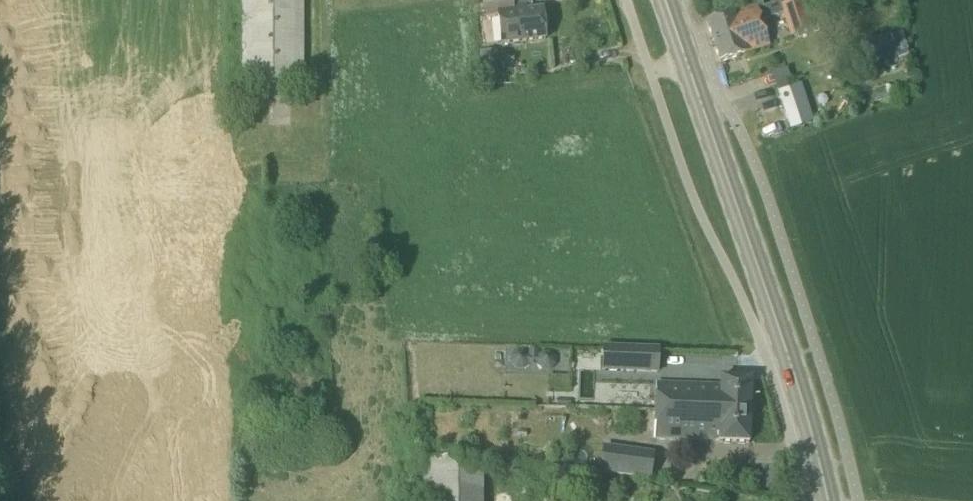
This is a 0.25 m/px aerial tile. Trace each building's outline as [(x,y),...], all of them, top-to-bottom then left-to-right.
[(303,83),(303,0),(240,0),(240,83),(303,83)] [(510,0),(481,0),(483,17),(497,16),(501,45),(544,40),(541,11),(525,13),(524,7),(511,9),(510,0)] [(802,0),(797,0),(779,6),(790,41),(821,31),(817,20),(809,23),(802,0)] [(768,45),(755,8),(732,15),(732,14),(705,23),(719,63),(746,54),(745,53),(768,45)] [(788,89),(777,93),(789,131),(801,127),(800,126),(788,89)] [(602,346),(601,372),(658,374),(659,348),(602,346)] [(555,358),(550,352),(542,352),(537,356),(537,351),(528,350),(528,358),(523,351),(515,351),(509,357),(509,364),(514,370),(522,370),(528,365),(529,365),(529,366),(534,366),(535,365),(536,365),(541,371),(549,371),(555,366),(555,358)] [(654,412),(749,415),(750,380),(719,379),(719,387),(655,385),(655,387),(626,386),(625,406),(654,407),(654,412)] [(748,444),(749,415),(654,412),(653,439),(717,441),(717,443),(748,444)] [(649,482),(653,454),(601,447),(597,474),(649,482)] [(482,460),(421,461),(421,500),(483,500),(482,460)]
